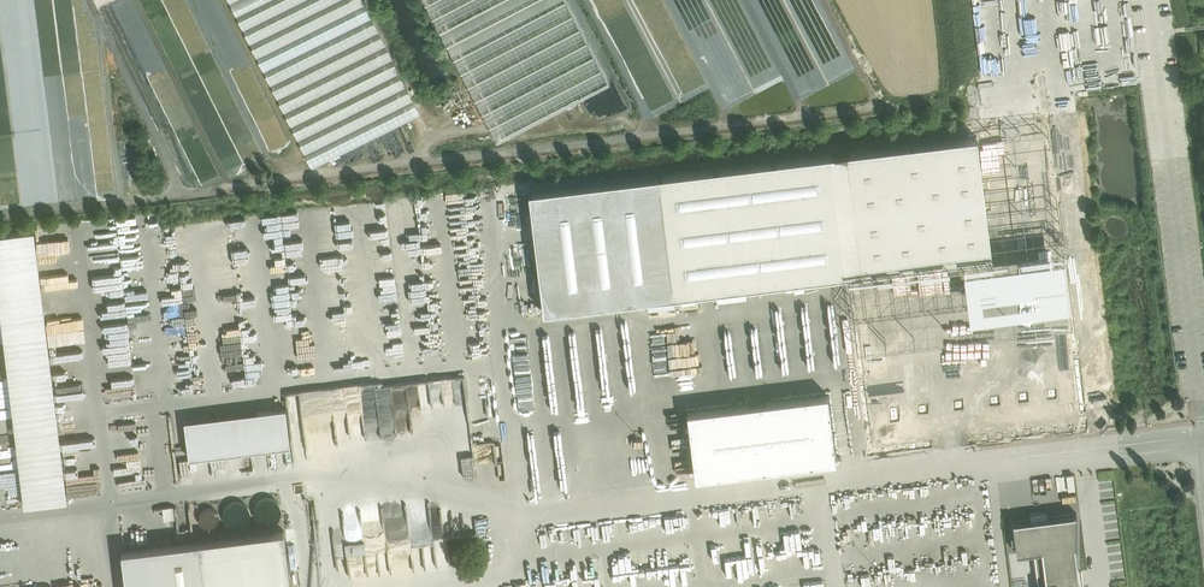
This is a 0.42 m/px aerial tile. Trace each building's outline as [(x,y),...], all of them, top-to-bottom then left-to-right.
[(1091,100),(1088,106),(1093,114),(1098,201),(1106,205),(1119,204),(1135,213),(1140,224),(1151,224),(1140,160),(1135,108),(1123,99),(1091,100)] [(976,136),(847,152),(862,272),(991,256),(976,136)] [(830,154),(658,175),(673,294),(845,273),(830,154)] [(0,233),(0,303),(25,505),(67,499),(34,229),(0,233)] [(1065,395),(1105,389),(1102,370),(1062,377),(1065,395)] [(688,411),(696,477),(836,459),(828,394),(688,411)] [(1068,402),(1047,405),(1051,434),(1072,431),(1068,402)] [(1047,405),(975,415),(979,444),(1051,434),(1047,405)] [(260,423),(186,432),(189,457),(290,445),(286,407),(259,410),(260,423)] [(269,523),(280,504),(266,496),(260,507),(264,509),(260,518),(269,523)] [(208,537),(236,534),(235,523),(238,523),(237,513),(232,514),(231,506),(211,508),(213,529),(207,530),(208,537)] [(1077,511),(1075,511),(1075,512),(1048,516),(1047,509),(1029,511),(1030,518),(1014,520),(1013,519),(1012,519),(1016,552),(1034,549),(1038,586),(1082,586),(1080,586),(1074,544),(1077,544),(1077,511)] [(199,540),(205,586),(291,586),(284,530),(199,540)] [(122,550),(126,586),(205,586),(199,540),(122,550)]
